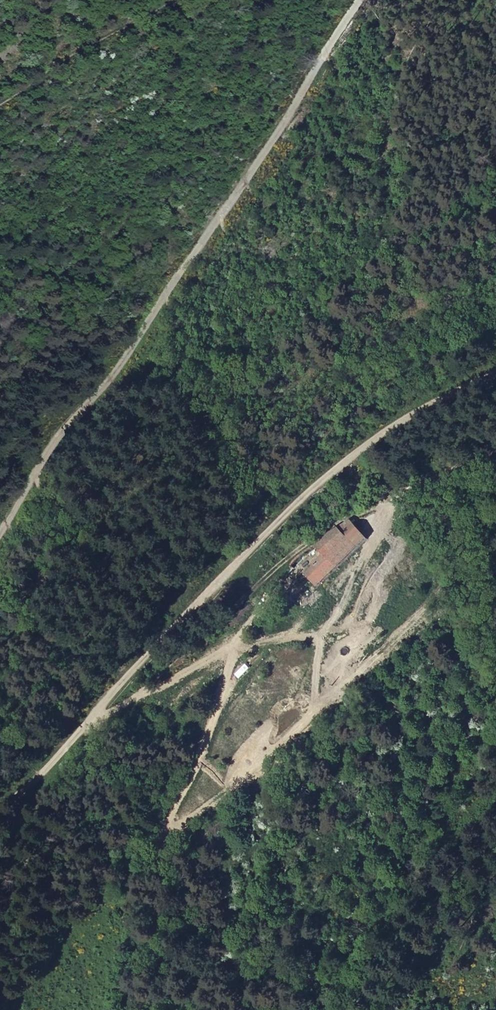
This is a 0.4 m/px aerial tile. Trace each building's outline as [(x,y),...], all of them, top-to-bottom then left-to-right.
[(467,516),(471,514),(466,507),(462,509),(467,516)] [(367,538),(352,520),(339,528),(358,548),(367,538)] [(358,548),(339,528),(314,545),(323,556),(313,568),(308,575),(319,586),(358,548)] [(301,581),(308,575),(313,568),(310,564),(297,575),(301,581)]
